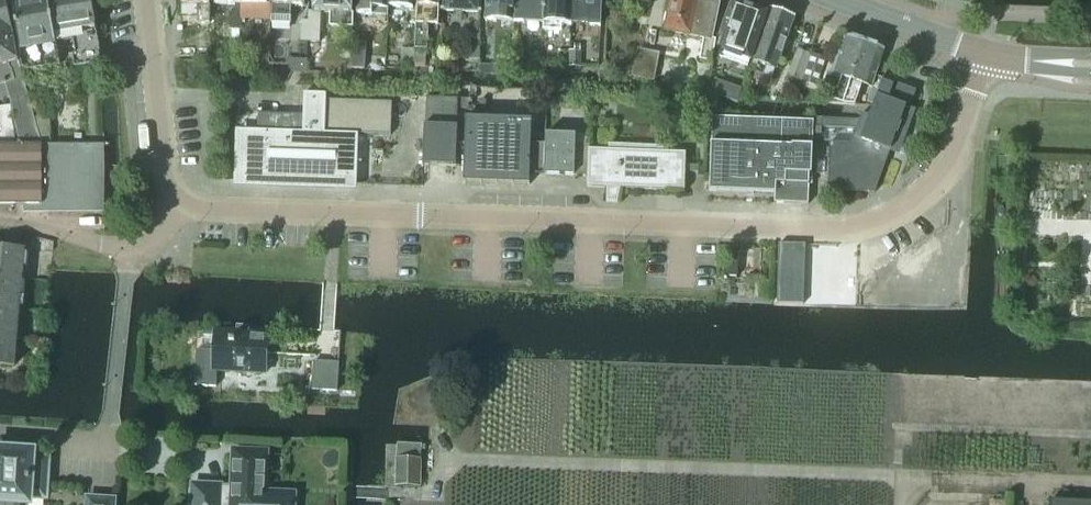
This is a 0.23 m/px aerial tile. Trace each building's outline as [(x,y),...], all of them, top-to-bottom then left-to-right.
[(14,2),(25,68),(29,70),(61,64),(56,39),(58,39),(57,35),(51,0),(26,0),(14,2)] [(57,35),(72,32),(76,54),(72,54),(75,68),(102,63),(92,0),(51,0),(57,35)] [(211,0),(183,0),(184,15),(199,14),(199,25),(210,24),(211,0)] [(242,30),(243,0),(215,0),(215,5),(236,5),(235,13),(229,13),(229,30),(242,30)] [(242,30),(242,22),(255,22),(255,13),(248,13),(248,5),(267,5),(267,0),(243,0),(242,30)] [(272,22),(292,23),(292,5),(306,6),(306,0),(273,0),(272,22)] [(331,13),(330,28),(353,29),(354,14),(354,0),(315,0),(315,12),(310,12),(309,21),(302,21),(302,42),(321,42),(322,13),(331,13)] [(354,14),(353,29),(352,41),(363,41),(365,16),(388,17),(389,7),(389,0),(357,0),(357,14),(354,14)] [(415,49),(415,64),(426,64),(426,49),(427,32),(423,32),(423,24),(438,24),(440,0),(417,0),(415,49)] [(462,13),(481,13),(481,0),(444,0),(443,12),(462,13)] [(515,24),(516,0),(487,0),(487,23),(515,24)] [(515,24),(543,25),(544,0),(516,0),(515,24)] [(543,25),(543,30),(562,31),(563,26),(570,26),(571,0),(544,0),(543,25)] [(570,26),(600,27),(602,0),(571,0),(570,26)] [(716,40),(711,39),(717,8),(707,6),(708,0),(674,0),(672,13),(667,16),(666,23),(669,27),(668,31),(705,39),(700,60),(711,63),(716,40)] [(751,61),(752,59),(770,9),(750,1),(748,6),(732,0),(731,5),(733,6),(722,36),(724,37),(719,50),(728,53),(725,59),(733,61),(735,55),(751,61)] [(11,98),(19,141),(42,141),(19,66),(7,3),(0,5),(0,54),(4,66),(2,67),(10,93),(11,98)] [(770,9),(752,59),(777,68),(795,18),(770,9)] [(478,59),(479,36),(465,36),(464,58),(478,59)] [(828,74),(823,88),(833,92),(830,103),(843,104),(864,44),(846,38),(845,38),(833,75),(828,74)] [(864,44),(843,104),(856,106),(863,85),(873,89),(868,102),(874,105),(873,107),(874,108),(884,80),(889,66),(881,63),(885,51),(864,44)] [(402,64),(415,64),(415,49),(402,48),(402,64)] [(787,77),(800,82),(810,54),(796,49),(787,77)] [(632,78),(655,82),(660,54),(637,50),(632,78)] [(569,53),(568,68),(584,68),(584,59),(580,59),(581,51),(570,51),(570,53),(569,53)] [(11,98),(10,93),(2,67),(4,66),(0,54),(0,96),(2,101),(11,98)] [(810,54),(800,82),(817,87),(826,59),(810,54)] [(351,66),(351,68),(364,69),(364,67),(365,61),(352,60),(351,66)] [(514,61),(514,74),(526,74),(526,61),(514,61)] [(821,118),(821,128),(825,128),(855,130),(850,143),(830,142),(828,190),(828,192),(834,192),(865,193),(875,193),(879,183),(887,160),(890,152),(891,148),(898,151),(900,144),(906,129),(908,130),(915,111),(910,109),(916,92),(884,80),(874,108),(873,107),(869,116),(862,113),(860,118),(859,120),(855,120),(821,118)] [(246,182),(247,182),(348,184),(349,138),(348,138),(348,134),(390,135),(391,102),(341,101),(342,95),(319,94),(304,94),(304,102),(303,115),(258,114),(258,116),(258,130),(247,130),(246,173),(246,174),(246,175),(246,181),(246,182)] [(425,99),(423,166),(456,167),(458,100),(425,99)] [(15,142),(10,107),(0,108),(0,144),(15,142)] [(783,203),(808,204),(810,174),(812,174),(814,128),(813,128),(813,122),(712,117),(709,192),(784,195),(783,203)] [(466,119),(464,167),(464,183),(530,186),(530,174),(544,175),(545,145),(531,145),(532,121),(466,119)] [(545,145),(544,175),(589,176),(590,144),(576,143),(576,135),(546,134),(545,145)] [(42,207),(42,205),(95,205),(95,167),(74,167),(74,147),(44,147),(42,141),(19,141),(20,146),(0,146),(0,206),(42,207)] [(590,144),(589,176),(588,188),(608,188),(607,203),(619,203),(621,189),(648,190),(662,189),(670,190),(684,191),(686,153),(668,152),(668,147),(652,146),(609,145),(608,151),(590,150),(590,144)] [(779,244),(778,259),(805,260),(805,245),(779,244)] [(14,367),(16,338),(19,309),(22,280),(24,251),(22,251),(0,249),(0,366),(14,367)] [(725,251),(724,277),(737,278),(739,252),(725,251)] [(778,259),(778,274),(804,275),(805,260),(778,259)] [(778,274),(777,289),(804,290),(804,275),(778,274)] [(777,289),(777,304),(803,305),(804,290),(777,289)] [(197,351),(195,386),(216,387),(217,371),(266,374),(268,336),(249,335),(249,338),(236,337),(236,334),(216,332),(214,352),(197,351)] [(314,390),(337,391),(339,364),(316,363),(314,390)] [(420,487),(421,445),(398,445),(397,487),(420,487)] [(20,503),(29,503),(29,498),(46,499),(49,459),(32,458),(32,453),(0,451),(0,504),(20,504),(20,503)] [(235,452),(233,486),(193,485),(192,504),(292,504),(292,496),(263,495),(265,454),(235,452)]
